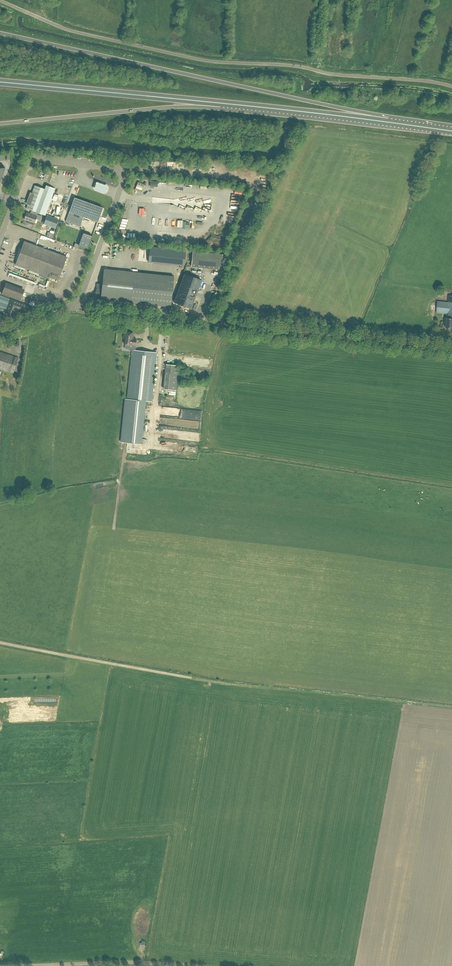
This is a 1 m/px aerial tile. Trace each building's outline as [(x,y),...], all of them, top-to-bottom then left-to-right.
[(97,180),(94,187),(105,191),(108,184),(97,180)] [(136,188),(135,190),(141,192),(141,190),(143,186),(144,184),(141,183),(138,182),(137,184),(136,188)] [(26,208),(32,211),(45,215),(55,189),(46,186),(45,189),(35,186),(32,193),(30,193),(26,204),(28,205),(26,208)] [(103,208),(74,197),(69,212),(98,222),(103,208)] [(43,221),(45,215),(32,211),(31,214),(26,213),(24,219),(28,220),(27,222),(34,225),(34,223),(36,219),(40,220),(43,221)] [(47,217),(44,224),(56,228),(58,221),(59,220),(47,215),(47,217)] [(83,233),(79,245),(88,249),(92,236),(83,233)] [(66,257),(24,241),(15,265),(58,280),(66,257)] [(150,247),(149,262),(184,266),(186,251),(150,247)] [(223,254),(193,251),(191,266),(221,269),(223,254)] [(159,275),(104,269),(100,299),(155,305),(159,275)] [(202,279),(185,273),(174,302),(191,308),(202,279)] [(173,277),(159,275),(155,305),(169,306),(173,277)] [(25,290),(6,283),(2,294),(21,301),(25,290)] [(449,295),(448,302),(438,301),(437,312),(448,313),(448,318),(447,318),(446,327),(451,328),(451,296),(449,295)] [(0,296),(0,308),(6,310),(10,299),(0,296)] [(30,307),(11,299),(6,313),(14,315),(16,310),(21,312),(24,313),(29,311),(30,307)] [(125,399),(120,442),(127,443),(136,444),(140,400),(151,401),(153,388),(157,353),(135,350),(135,345),(136,339),(132,338),(133,333),(124,332),(123,338),(126,338),(125,344),(132,345),(131,350),(132,350),(128,386),(127,399),(125,399)] [(0,351),(0,369),(13,373),(19,357),(0,351)] [(179,366),(166,364),(163,389),(176,391),(179,366)]
